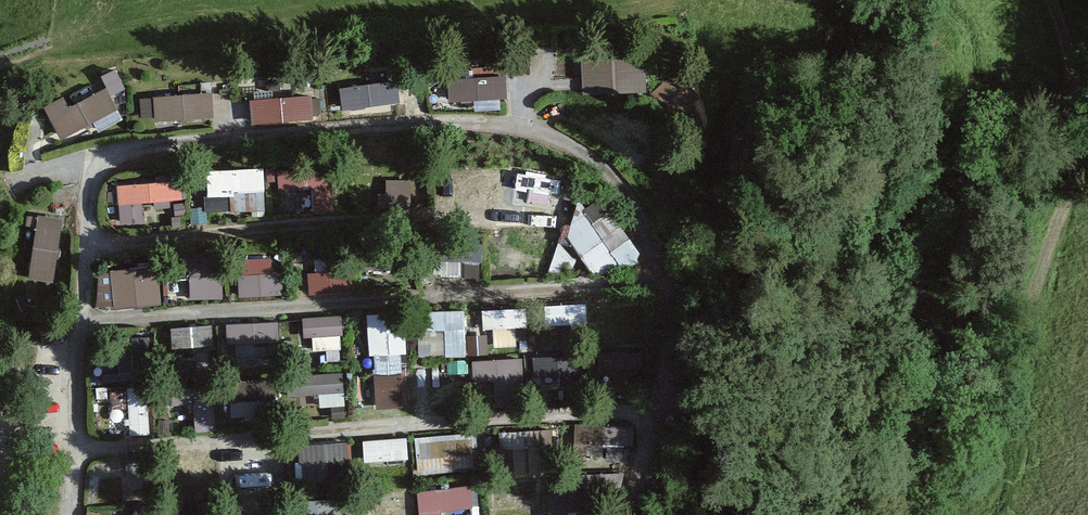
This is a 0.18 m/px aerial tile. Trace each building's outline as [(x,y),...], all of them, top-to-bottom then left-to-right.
[(645,58),(581,61),(582,95),(647,92),(645,58)] [(64,97),(43,108),(61,140),(118,110),(111,97),(125,89),(115,69),(100,77),(106,87),(69,107),(64,97)] [(699,97),(674,72),(651,94),(676,120),(699,97)] [(506,76),(448,80),(449,103),(507,99),(506,76)] [(396,80),(339,89),(342,110),(399,102),(396,80)] [(212,93),(153,98),(155,123),(214,118),(212,93)] [(311,96),(250,101),(252,126),(313,121),(311,96)] [(330,168),(278,172),(279,191),(311,189),(313,214),(333,213),(330,168)] [(262,171),(207,172),(207,196),(205,196),(205,212),(263,210),(262,171)] [(180,180),(116,187),(120,226),(144,224),(143,204),(182,200),(180,180)] [(412,180),(387,180),(387,195),(377,195),(378,209),(412,209),(412,180)] [(585,212),(577,202),(567,237),(597,279),(619,264),(624,270),(641,258),(600,201),(585,212)] [(145,211),(145,228),(174,228),(174,210),(145,211)] [(63,221),(37,216),(27,279),(53,283),(63,221)] [(509,248),(510,269),(555,268),(555,247),(509,248)] [(222,257),(189,257),(189,299),(222,299),(222,257)] [(270,260),(237,261),(238,298),(283,297),(282,272),(271,272),(270,260)] [(158,266),(110,272),(115,311),(163,305),(158,266)] [(350,271),(308,274),(309,296),(351,293),(350,271)] [(586,304),(544,307),(545,327),(587,324),(586,304)] [(526,309),(482,311),(483,331),(492,330),(493,348),(516,347),(515,328),(527,328),(526,309)] [(464,312),(417,313),(418,358),(465,357),(464,312)] [(405,313),(366,316),(369,356),(374,355),(378,409),(406,407),(402,355),(408,355),(405,313)] [(341,317),(303,320),(304,338),(312,337),(313,351),(326,350),(327,362),(342,361),(340,336),(343,336),(341,317)] [(279,321),(226,325),(227,344),(280,341),(279,321)] [(212,326),(170,329),(172,350),(213,347),(212,326)] [(487,336),(467,337),(468,356),(488,355),(487,336)] [(251,372),(279,372),(279,357),(251,358),(251,372)] [(524,358),(472,362),(473,384),(495,382),(497,407),(527,405),(524,358)] [(343,373),(286,377),(287,397),(319,395),(320,409),(333,408),(333,419),(346,418),(343,373)] [(570,374),(541,375),(542,396),(570,395),(570,374)] [(231,395),(236,426),(279,420),(275,389),(231,395)] [(196,398),(198,437),(215,437),(213,397),(196,398)] [(624,427),(575,424),(573,456),(603,457),(603,445),(623,446),(624,427)] [(552,429),(498,433),(500,450),(513,449),(515,478),(555,474),(552,429)] [(477,433),(416,439),(419,476),(480,470),(477,433)] [(407,438),(362,442),(364,464),(408,460),(407,438)] [(347,443),(298,447),(301,480),(349,476),(347,443)] [(416,493),(419,514),(441,514),(440,512),(472,508),(469,487),(416,493)] [(551,514),(574,514),(575,495),(552,494),(551,514)] [(310,514),(345,514),(344,507),(310,508),(310,514)]
